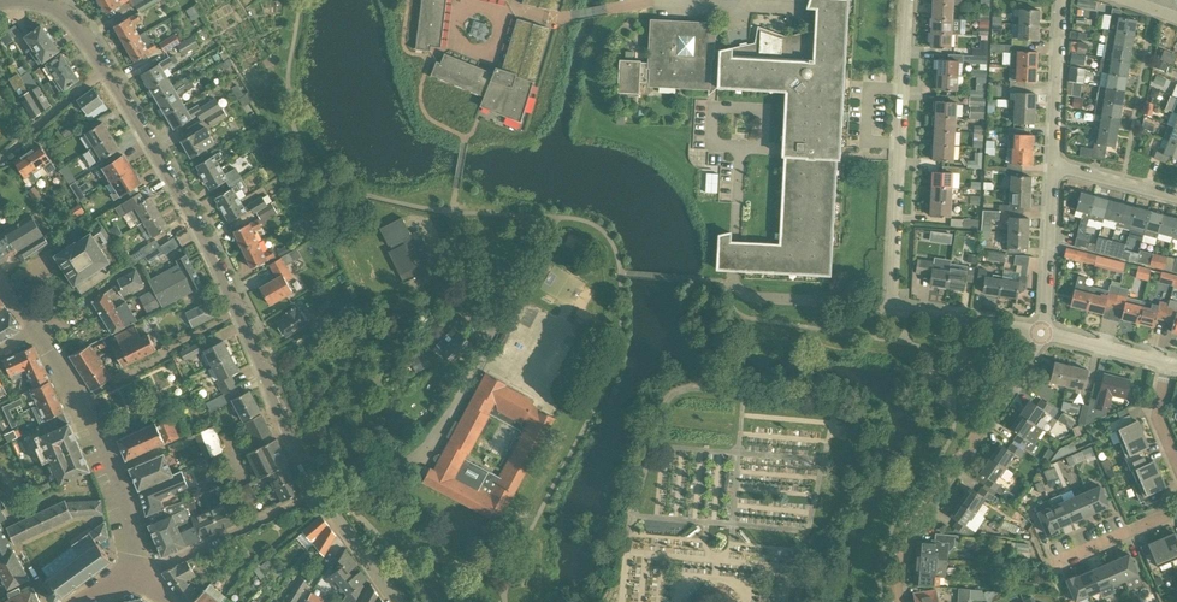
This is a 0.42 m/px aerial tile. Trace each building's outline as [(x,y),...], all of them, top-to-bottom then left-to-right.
[(107,13),(128,0),(98,0),(107,13)] [(134,5),(138,12),(158,0),(141,0),(134,5)] [(416,48),(414,47),(414,48),(416,48),(431,50),(431,46),(441,47),(447,0),(422,0),(416,48)] [(839,64),(839,58),(844,58),(845,48),(840,47),(840,41),(845,42),(845,31),(841,31),(841,25),(846,25),(846,15),(841,14),(842,8),(847,8),(847,0),(810,0),(807,7),(816,8),(816,11),(815,32),(787,38),(758,28),(755,44),(748,46),(735,49),(734,55),(731,55),(731,48),(719,50),(719,51),(715,51),(711,51),(712,24),(700,23),(699,26),(666,24),(666,21),(651,21),(649,63),(640,62),(640,61),(619,60),(617,92),(639,93),(639,82),(659,83),(659,85),(683,86),(683,85),(692,85),(709,86),(714,87),(719,87),(719,82),(725,82),(725,87),(735,88),(735,83),(741,83),(741,88),(752,89),(752,84),(758,84),(758,89),(768,90),(769,85),(775,85),(774,90),(784,90),(786,92),(785,102),(790,102),(790,108),(785,108),(784,118),(789,119),(789,125),(784,125),(783,135),(788,135),(788,141),(783,141),(783,143),(782,149),(785,149),(785,152),(784,155),(784,166),(789,166),(789,170),(786,172),(784,172),(783,188),(788,189),(787,193),(785,195),(782,195),(781,211),(786,211),(786,215),(784,217),(781,217),(780,233),(785,234),(785,237),(782,239),(780,239),(780,244),(741,242),(734,241),(730,241),(730,232),(719,235),(717,269),(727,269),(732,270),(737,270),(745,270),(745,268),(747,266),(751,266),(751,271),(767,272),(767,269),(770,267),(774,267),(773,272),(790,273),(790,270),(792,268),(796,268),(796,273),(812,274),(812,271),(815,269),(818,269),(818,274),(829,275),(831,248),(831,242),(829,242),(826,240),(827,236),(832,236),(832,220),(830,220),(828,217),(828,213),(833,213),(834,197),(831,197),(829,195),(829,191),(834,191),(836,159),(838,159),(838,155),(839,147),(839,144),(834,144),(835,138),(839,138),(840,128),(835,127),(835,121),(840,122),(841,111),(836,111),(836,105),(841,105),(842,94),(837,94),(837,88),(842,88),(843,78),(838,78),(839,67),(843,67),(844,64),(839,64)] [(952,4),(930,3),(930,12),(932,12),(932,17),(929,17),(929,18),(951,19),(952,4)] [(193,5),(185,10),(187,13),(188,12),(193,20),(200,16),(193,5)] [(1136,20),(1120,17),(1121,10),(1112,8),(1110,22),(1117,23),(1116,31),(1133,34),(1136,20)] [(1019,9),(1019,17),(1013,17),(1013,24),(1019,24),(1038,25),(1039,10),(1019,9)] [(136,13),(128,17),(120,21),(113,25),(124,43),(138,35),(132,24),(140,20),(136,13)] [(521,122),(534,81),(518,75),(518,73),(533,23),(518,18),(502,68),(496,66),(494,72),(445,53),(441,62),(437,60),(430,76),(431,76),(432,75),(484,96),(480,106),(521,122)] [(951,19),(929,18),(929,27),(932,27),(931,32),(929,32),(928,32),(951,33),(960,34),(961,19),(951,19)] [(1012,39),(1011,44),(1028,45),(1028,39),(1038,40),(1038,25),(1019,24),(1018,39),(1012,39)] [(34,50),(50,39),(41,25),(25,37),(34,50)] [(4,26),(3,27),(0,28),(0,36),(5,44),(13,39),(5,26),(4,26)] [(9,31),(13,38),(20,33),(16,26),(9,31)] [(1116,31),(1108,30),(1103,29),(1102,35),(1107,36),(1106,44),(1131,48),(1133,34),(1116,31)] [(138,35),(124,43),(134,61),(157,48),(152,41),(151,42),(145,31),(138,35)] [(951,33),(928,32),(928,41),(931,42),(930,47),(950,48),(951,33)] [(160,47),(163,52),(179,42),(173,33),(158,43),(160,47)] [(192,35),(175,45),(181,55),(198,45),(192,35)] [(34,50),(30,53),(38,64),(42,61),(42,62),(58,51),(50,39),(34,50)] [(973,48),(973,55),(987,56),(988,40),(980,40),(980,48),(973,48)] [(1078,42),(1076,52),(1085,54),(1087,43),(1078,42)] [(1011,44),(1004,44),(991,43),(990,52),(998,52),(1010,53),(1010,66),(1017,66),(1036,67),(1037,52),(1028,52),(1028,45),(1011,44)] [(1106,44),(1103,58),(1129,62),(1131,48),(1106,44)] [(1173,65),(1176,55),(1164,50),(1160,60),(1173,65)] [(1071,53),(1070,62),(1080,63),(1082,54),(1071,53)] [(55,78),(70,68),(60,54),(45,64),(55,78)] [(987,56),(973,55),(962,55),(962,63),(986,64),(987,56)] [(169,58),(159,64),(141,74),(150,88),(167,78),(163,70),(173,64),(169,58)] [(1129,62),(1103,58),(1102,63),(1104,64),(1102,72),(1109,73),(1126,76),(1129,62)] [(233,65),(229,59),(221,64),(225,70),(233,65)] [(935,74),(957,75),(958,60),(938,59),(936,59),(935,69),(938,69),(937,74),(935,74)] [(1163,71),(1166,63),(1158,61),(1155,68),(1163,71)] [(11,62),(7,64),(10,71),(15,68),(11,62)] [(1010,80),(1010,86),(1026,87),(1026,81),(1035,81),(1036,67),(1017,66),(1016,80),(1010,80)] [(79,80),(70,68),(55,78),(64,90),(79,80)] [(971,77),(986,77),(986,75),(986,69),(972,69),(971,77)] [(20,76),(17,72),(13,75),(24,94),(20,97),(32,118),(41,112),(21,76),(20,76)] [(21,76),(41,112),(50,106),(38,86),(37,86),(28,72),(21,76)] [(1083,74),(1069,72),(1069,80),(1082,82),(1083,74)] [(1109,73),(1106,87),(1124,90),(1126,76),(1109,73)] [(957,75),(935,74),(934,83),(937,83),(937,89),(956,90),(957,75)] [(1161,86),(1164,79),(1157,75),(1153,82),(1161,86)] [(172,86),(167,78),(150,88),(158,101),(191,81),(188,77),(182,80),(172,86)] [(191,81),(158,101),(165,114),(183,103),(178,96),(194,86),(191,81)] [(51,87),(48,82),(43,85),(46,91),(51,87)] [(1072,96),(1080,97),(1082,84),(1072,82),(1072,96)] [(970,90),(969,98),(985,99),(985,87),(985,85),(982,84),(976,84),(976,90),(970,90)] [(243,94),(238,85),(232,89),(237,98),(243,94)] [(1015,93),(1015,100),(1007,100),(1007,107),(1015,107),(1034,108),(1035,93),(1025,93),(1026,87),(1010,86),(1010,92),(1015,93)] [(1099,86),(1098,92),(1096,99),(1122,103),(1124,90),(1106,87),(1099,86)] [(108,109),(103,102),(93,88),(77,99),(87,113),(82,117),(87,124),(108,109)] [(1156,98),(1159,92),(1152,89),(1149,95),(1156,98)] [(1083,98),(1074,96),(1072,107),(1081,108),(1083,98)] [(201,111),(196,114),(200,121),(205,118),(221,108),(215,98),(199,107),(201,111)] [(985,99),(969,98),(969,106),(970,106),(969,118),(984,119),(985,99)] [(1095,108),(1094,114),(1119,118),(1122,103),(1096,99),(1096,100),(1095,108)] [(933,116),(955,117),(955,102),(934,101),(933,111),(936,111),(936,116),(933,116)] [(1151,117),(1153,103),(1146,101),(1145,103),(1145,105),(1144,114),(1148,116),(1151,117)] [(187,111),(183,103),(165,114),(174,128),(191,118),(196,114),(201,111),(199,107),(198,105),(187,111)] [(1034,108),(1015,107),(1014,122),(1033,123),(1034,108)] [(221,108),(205,118),(210,126),(226,117),(221,108)] [(1119,118),(1094,114),(1093,120),(1101,121),(1099,130),(1117,133),(1119,118)] [(932,130),(954,131),(955,117),(933,116),(933,125),(935,125),(935,130),(932,130)] [(1144,121),(1143,128),(1153,133),(1154,126),(1144,121)] [(94,146),(110,135),(102,122),(85,133),(94,146)] [(973,133),(983,134),(983,126),(974,125),(973,133)] [(1174,128),(1167,125),(1162,138),(1162,139),(1176,144),(1176,129),(1174,128)] [(75,132),(71,126),(61,132),(65,138),(75,132)] [(1033,135),(1024,135),(1024,128),(1008,127),(1008,134),(1013,134),(1012,149),(1032,150),(1033,135)] [(195,132),(181,141),(191,157),(205,149),(205,148),(214,143),(205,128),(196,133),(195,132)] [(1094,143),(1093,149),(1081,147),(1080,156),(1104,160),(1106,145),(1114,147),(1117,133),(1099,130),(1091,129),(1090,137),(1098,139),(1097,143),(1094,143)] [(954,131),(932,130),(932,140),(934,140),(934,145),(932,144),(932,145),(953,146),(954,131)] [(119,148),(110,135),(94,146),(79,155),(87,168),(119,148)] [(1159,147),(1158,146),(1153,158),(1166,163),(1168,157),(1176,160),(1176,144),(1162,139),(1159,147)] [(973,148),(982,148),(982,141),(973,140),(973,148)] [(55,168),(50,160),(39,144),(27,153),(37,169),(43,165),(48,173),(55,168)] [(953,146),(932,145),(931,154),(933,154),(933,159),(952,160),(953,146)] [(277,152),(274,147),(268,150),(272,155),(277,152)] [(1007,163),(1007,169),(1022,170),(1022,164),(1031,164),(1032,150),(1012,149),(1007,149),(1007,154),(1012,154),(1012,163),(1007,163)] [(974,152),(974,161),(967,160),(967,168),(981,169),(982,153),(974,152)] [(37,169),(27,153),(14,161),(24,177),(27,175),(32,182),(37,178),(33,172),(37,169)] [(218,153),(213,155),(196,165),(198,170),(198,172),(201,178),(220,167),(216,160),(221,158),(218,153)] [(123,155),(103,168),(103,167),(96,172),(100,177),(106,173),(112,182),(132,169),(123,155)] [(941,172),(930,172),(930,181),(932,181),(932,186),(930,186),(951,187),(952,173),(959,173),(959,167),(942,166),(941,172)] [(224,174),(220,167),(201,178),(205,184),(207,184),(210,190),(226,180),(228,184),(234,181),(241,177),(240,176),(235,168),(224,174)] [(112,182),(117,189),(110,194),(114,200),(121,196),(120,195),(140,182),(132,169),(112,182)] [(1022,170),(1007,169),(1006,175),(1011,176),(1010,190),(1030,191),(1031,177),(1022,176),(1022,170)] [(67,180),(70,185),(77,181),(74,176),(67,180)] [(234,181),(228,184),(231,188),(215,198),(218,203),(217,206),(221,211),(239,200),(235,193),(240,191),(234,181)] [(929,200),(929,201),(950,202),(951,187),(930,186),(929,196),(932,196),(932,201),(929,200)] [(29,191),(35,201),(42,197),(35,187),(29,191)] [(1030,191),(1010,190),(1010,205),(1029,206),(1030,191)] [(86,198),(83,193),(78,197),(81,201),(86,198)] [(149,197),(144,200),(140,193),(115,209),(121,218),(129,213),(137,225),(158,212),(149,197)] [(1086,225),(1088,218),(1094,196),(1080,193),(1076,210),(1084,212),(1082,217),(1082,216),(1077,232),(1084,234),(1087,225),(1086,225)] [(970,196),(969,204),(979,204),(979,197),(970,196)] [(1094,196),(1088,218),(1102,222),(1103,217),(1108,200),(1094,196)] [(239,200),(221,211),(224,216),(226,217),(229,222),(247,212),(246,212),(250,209),(253,215),(256,214),(267,207),(262,197),(244,208),(239,200)] [(1108,200),(1103,217),(1117,221),(1121,204),(1108,200)] [(950,202),(929,201),(928,210),(931,210),(930,215),(949,216),(950,202)] [(81,204),(67,214),(72,220),(85,211),(81,204)] [(272,204),(267,207),(256,214),(259,219),(262,223),(277,214),(272,204)] [(1134,207),(1121,204),(1117,221),(1130,224),(1134,207)] [(1129,229),(1130,229),(1128,237),(1136,239),(1137,236),(1142,237),(1143,233),(1149,211),(1134,207),(1130,224),(1129,229)] [(982,211),(981,224),(991,225),(991,220),(999,220),(999,212),(982,211)] [(1149,211),(1143,233),(1158,237),(1159,232),(1164,215),(1149,211)] [(168,227),(158,212),(137,225),(142,233),(143,232),(147,238),(152,234),(153,236),(168,227)] [(43,236),(30,214),(3,231),(4,231),(0,234),(0,263),(16,252),(17,252),(43,236)] [(1159,232),(1172,236),(1171,241),(1172,241),(1176,221),(1176,219),(1164,215),(1159,232)] [(1008,232),(1028,233),(1029,218),(1009,217),(1008,232)] [(414,276),(410,269),(413,267),(419,279),(438,269),(418,230),(410,234),(401,218),(380,228),(389,245),(390,244),(393,250),(389,252),(404,282),(414,276)] [(257,219),(249,223),(233,231),(242,249),(258,242),(253,231),(261,227),(257,219)] [(978,220),(963,219),(962,227),(978,228),(978,220)] [(75,241),(54,254),(74,284),(76,283),(82,291),(108,273),(103,265),(109,261),(101,249),(112,242),(101,226),(90,233),(90,232),(76,242),(75,241)] [(43,236),(17,252),(23,261),(57,239),(52,231),(44,237),(43,236)] [(940,232),(939,242),(950,243),(951,234),(940,232)] [(1028,233),(1008,232),(1007,247),(1027,248),(1028,233)] [(1077,232),(1075,239),(1083,241),(1084,234),(1077,232)] [(1074,246),(1087,250),(1091,235),(1084,234),(1083,241),(1075,239),(1074,246)] [(1098,236),(1094,251),(1101,253),(1108,255),(1112,240),(1098,236)] [(176,244),(171,237),(166,241),(170,248),(176,244)] [(141,249),(131,256),(135,263),(145,257),(160,247),(161,247),(156,239),(140,249),(141,249)] [(263,252),(258,242),(242,249),(251,268),(267,261),(266,260),(275,256),(271,249),(263,252)] [(147,261),(163,251),(160,247),(145,257),(147,261)] [(288,253),(285,247),(279,250),(282,256),(288,253)] [(1096,255),(1075,250),(1066,248),(1064,257),(1095,264),(1095,263),(1096,255)] [(1116,249),(1114,256),(1121,258),(1123,251),(1116,249)] [(1123,251),(1121,258),(1128,260),(1130,253),(1123,251)] [(1140,251),(1137,262),(1150,265),(1153,254),(1140,251)] [(269,264),(277,278),(260,287),(270,304),(291,292),(285,282),(292,278),(285,265),(293,261),(289,253),(269,264)] [(190,292),(197,288),(202,285),(186,254),(176,260),(178,264),(148,280),(153,289),(162,306),(190,292)] [(976,263),(977,256),(969,254),(967,262),(976,263)] [(1003,262),(1004,254),(997,254),(996,261),(1003,262)] [(1153,254),(1150,265),(1164,269),(1167,258),(1153,254)] [(1002,276),(999,295),(1016,297),(1017,288),(1024,289),(1029,256),(1015,255),(1014,265),(1016,265),(1015,272),(1003,270),(1002,276)] [(1125,262),(1096,255),(1095,263),(1123,270),(1125,262)] [(940,270),(932,269),(933,261),(917,259),(915,273),(931,275),(930,284),(947,287),(949,268),(940,267),(940,270)] [(951,268),(949,268),(947,287),(964,289),(965,280),(972,281),(974,267),(967,266),(967,265),(966,265),(966,266),(952,264),(952,263),(951,263),(951,268)] [(1136,275),(1149,279),(1152,267),(1139,264),(1136,275)] [(118,308),(127,302),(125,300),(122,296),(143,285),(135,269),(117,279),(119,282),(103,294),(92,301),(99,314),(102,312),(103,313),(107,311),(107,309),(109,308),(109,309),(114,307),(113,305),(115,303),(118,308)] [(992,278),(985,277),(986,270),(978,269),(976,282),(984,283),(982,292),(999,295),(1002,276),(993,275),(992,278)] [(1078,275),(1076,282),(1074,289),(1070,305),(1087,309),(1093,287),(1093,286),(1083,284),(1085,277),(1078,275)] [(1093,287),(1087,309),(1103,313),(1105,305),(1114,307),(1118,291),(1119,287),(1110,284),(1108,291),(1093,287)] [(348,301),(357,297),(351,285),(342,289),(348,301)] [(162,306),(153,289),(139,297),(148,314),(162,306)] [(1118,291),(1114,307),(1123,309),(1121,318),(1137,322),(1143,301),(1126,296),(1127,293),(1118,291)] [(1169,303),(1168,307),(1164,320),(1173,322),(1171,331),(1176,332),(1176,301),(1170,299),(1169,303)] [(215,316),(208,300),(191,308),(198,324),(215,316)] [(1158,304),(1143,301),(1137,322),(1153,326),(1155,318),(1164,320),(1168,307),(1169,303),(1159,301),(1158,304)] [(132,311),(127,302),(118,308),(115,303),(113,305),(114,307),(109,309),(109,308),(107,309),(107,311),(103,313),(102,312),(99,314),(105,323),(118,316),(121,317),(132,311)] [(323,316),(331,310),(326,302),(317,308),(323,316)] [(306,321),(308,320),(302,310),(299,312),(296,306),(282,315),(285,319),(276,324),(285,337),(307,323),(306,321)] [(0,310),(0,320),(10,335),(18,330),(17,324),(4,308),(0,310)] [(118,316),(105,323),(112,334),(137,320),(132,311),(121,317),(118,316)] [(0,320),(0,341),(10,335),(0,320)] [(121,366),(156,349),(148,333),(140,337),(135,325),(115,335),(120,344),(112,347),(121,366)] [(471,344),(459,332),(453,327),(436,345),(454,362),(471,344)] [(498,357),(510,335),(503,332),(492,353),(498,357)] [(102,338),(90,344),(69,355),(76,367),(97,354),(93,348),(98,345),(100,348),(106,345),(102,338)] [(212,367),(231,357),(223,340),(204,350),(212,367)] [(184,360),(202,351),(197,342),(180,351),(184,360)] [(33,346),(19,352),(25,364),(22,365),(23,369),(25,368),(26,371),(32,368),(30,366),(40,361),(33,346)] [(25,364),(19,352),(4,359),(11,375),(23,369),(22,365),(25,364)] [(104,366),(97,354),(76,367),(84,379),(104,366)] [(410,362),(417,374),(432,365),(425,354),(410,362)] [(231,357),(212,367),(219,380),(217,381),(222,391),(236,384),(230,374),(238,370),(231,357)] [(30,366),(32,368),(26,371),(34,387),(49,380),(40,361),(30,366)] [(1067,388),(1072,366),(1055,362),(1050,381),(1058,383),(1057,386),(1067,388)] [(111,376),(104,366),(84,379),(91,390),(111,376)] [(1072,366),(1067,388),(1074,390),(1075,388),(1083,390),(1088,370),(1072,366)] [(434,461),(435,461),(438,463),(433,470),(429,468),(429,469),(424,466),(419,476),(424,479),(423,481),(498,522),(514,493),(554,418),(531,405),(534,401),(505,385),(506,384),(486,373),(459,423),(455,421),(447,436),(450,438),(441,456),(439,455),(438,455),(437,454),(436,455),(435,455),(434,456),(433,457),(433,458),(433,459),(433,460),(434,460),(434,461)] [(1091,398),(1084,425),(1085,425),(1107,416),(1112,395),(1125,398),(1129,381),(1104,374),(1097,400),(1091,398)] [(31,389),(38,404),(56,396),(49,380),(34,387),(31,389)] [(1047,401),(1054,391),(1041,382),(1034,392),(1047,401)] [(241,394),(236,384),(222,391),(227,402),(232,399),(243,420),(260,411),(249,390),(241,394)] [(1084,425),(1091,398),(1078,395),(1073,417),(1084,425)] [(47,419),(47,420),(63,411),(56,396),(38,404),(38,405),(32,407),(40,425),(47,422),(46,419),(47,419)] [(21,398),(15,401),(17,406),(24,403),(21,398)] [(1041,399),(1037,406),(1029,400),(1019,415),(1033,424),(1042,410),(1053,417),(1057,410),(1041,399)] [(215,408),(212,400),(206,403),(210,411),(215,408)] [(15,401),(8,404),(11,409),(17,406),(15,401)] [(1063,401),(1061,410),(1068,411),(1070,403),(1063,401)] [(8,404),(2,407),(5,414),(11,412),(10,410),(11,409),(8,404)] [(1117,412),(1119,418),(1107,423),(1111,432),(1115,430),(1120,443),(1142,433),(1136,420),(1133,421),(1130,414),(1127,415),(1124,409),(1117,412)] [(68,422),(63,411),(47,420),(52,430),(68,422)] [(11,412),(5,414),(8,421),(14,418),(11,412)] [(178,413),(169,417),(169,416),(117,439),(126,458),(164,441),(165,443),(178,437),(173,424),(181,420),(178,413)] [(253,417),(257,426),(266,422),(261,413),(253,417)] [(1068,418),(1061,413),(1057,420),(1064,424),(1068,418)] [(1033,424),(1019,415),(1010,428),(1018,434),(1014,440),(1031,451),(1035,445),(1034,444),(1043,430),(1033,424)] [(14,418),(8,421),(12,428),(17,426),(14,418)] [(24,443),(26,446),(21,448),(25,457),(30,454),(35,466),(50,460),(79,447),(68,422),(52,430),(24,443)] [(214,425),(200,431),(211,457),(224,451),(214,425)] [(1078,427),(1072,430),(1075,439),(1082,436),(1078,427)] [(1142,433),(1120,443),(1126,456),(1124,456),(1127,463),(1143,457),(1145,456),(1142,449),(1148,447),(1142,433)] [(258,447),(247,453),(259,478),(267,474),(287,465),(287,464),(288,463),(276,438),(274,439),(258,447)] [(1011,443),(1007,449),(1000,444),(990,458),(1006,469),(1011,461),(1009,459),(1013,453),(1018,457),(1023,450),(1011,443)] [(1060,450),(1051,463),(1077,452),(1074,444),(1060,450)] [(50,460),(52,464),(49,465),(52,473),(55,471),(60,483),(90,470),(79,447),(50,460)] [(1053,452),(1049,449),(1044,456),(1048,459),(1053,452)] [(1072,457),(1076,466),(1086,461),(1082,452),(1072,457)] [(163,454),(130,468),(139,489),(172,474),(163,454)] [(1076,466),(1072,457),(1066,460),(1070,468),(1076,466)] [(1143,457),(1127,463),(1131,470),(1132,470),(1137,483),(1159,473),(1153,460),(1146,463),(1143,457)] [(1006,469),(990,458),(980,472),(988,477),(984,483),(983,485),(995,493),(996,491),(1001,495),(1005,488),(994,481),(998,474),(1007,481),(1012,473),(1006,469)] [(1112,469),(1108,459),(1101,462),(1105,472),(1112,469)] [(207,466),(205,460),(197,464),(200,469),(207,466)] [(293,477),(287,465),(267,474),(271,481),(274,487),(275,487),(294,477),(293,477)] [(1055,469),(1050,471),(1054,480),(1059,478),(1058,476),(1060,475),(1061,479),(1065,477),(1062,470),(1056,472),(1055,469)] [(172,474),(139,489),(139,490),(146,515),(164,508),(162,501),(163,500),(164,497),(188,487),(181,470),(179,471),(172,474)] [(1115,476),(1113,470),(1106,473),(1108,479),(1115,476)] [(1054,480),(1050,471),(1044,474),(1047,483),(1054,480)] [(1159,473),(1137,483),(1133,485),(1140,502),(1143,501),(1145,505),(1163,497),(1159,489),(1165,487),(1159,473)] [(230,481),(226,474),(222,476),(225,484),(230,481)] [(302,491),(294,477),(275,487),(282,501),(302,491)] [(50,488),(48,482),(41,485),(44,491),(50,488)] [(1035,486),(1038,495),(1044,493),(1040,484),(1035,486)] [(983,485),(978,493),(970,488),(960,502),(976,513),(986,499),(995,505),(1000,499),(993,495),(995,493),(983,485)] [(1100,485),(1087,491),(1095,511),(1109,506),(1105,497),(1107,496),(1104,487),(1101,488),(1100,485)] [(241,504),(251,499),(254,497),(249,488),(236,494),(241,504)] [(1095,511),(1087,491),(1075,496),(1083,516),(1095,511)] [(1060,495),(1048,500),(1051,507),(1059,527),(1071,522),(1062,501),(1060,495)] [(1083,516),(1075,496),(1062,501),(1071,522),(1083,516)] [(164,508),(146,515),(146,516),(149,524),(148,524),(154,536),(177,526),(187,522),(189,517),(192,502),(190,497),(164,508)] [(77,501),(78,516),(84,514),(103,513),(101,499),(77,501)] [(251,499),(241,504),(247,517),(258,512),(251,499)] [(78,516),(77,501),(65,501),(65,500),(55,504),(63,521),(71,517),(78,516)] [(228,500),(210,508),(219,530),(237,522),(228,500)] [(976,513),(960,502),(951,516),(957,520),(953,526),(961,532),(965,532),(969,527),(964,524),(969,518),(971,520),(976,513)] [(63,521),(55,504),(30,516),(38,533),(63,521)] [(1059,527),(1051,507),(1037,512),(1038,513),(1035,514),(1039,523),(1042,522),(1047,534),(1054,531),(1053,529),(1059,527)] [(219,530),(210,508),(191,516),(200,538),(219,530)] [(38,533),(30,516),(6,527),(14,544),(38,533)] [(309,539),(326,522),(321,516),(302,531),(309,539)] [(336,535),(326,522),(309,539),(314,544),(324,555),(336,535)] [(88,530),(86,531),(88,534),(81,539),(79,536),(78,537),(80,540),(73,545),(71,542),(70,543),(72,545),(39,569),(47,579),(43,581),(45,583),(43,584),(49,592),(46,593),(50,598),(52,601),(53,601),(54,601),(57,600),(61,597),(63,599),(64,598),(62,596),(77,585),(78,587),(80,587),(78,584),(93,573),(94,576),(96,575),(94,572),(109,562),(112,562),(113,560),(109,559),(102,549),(106,546),(110,543),(103,523),(89,533),(88,530)] [(13,549),(3,529),(0,524),(0,556),(13,549)] [(1007,531),(1014,534),(1018,527),(1010,524),(1007,531)] [(177,526),(154,536),(162,556),(164,555),(164,554),(186,545),(185,544),(180,532),(177,526)] [(193,527),(180,532),(185,544),(198,538),(193,527)] [(928,557),(947,559),(948,551),(950,550),(951,549),(952,548),(953,547),(953,545),(954,545),(954,543),(954,542),(954,541),(954,540),(954,539),(958,535),(935,533),(934,543),(917,542),(916,552),(928,553),(928,557)] [(1175,533),(1161,538),(1171,560),(1176,558),(1176,538),(1175,533)] [(1171,560),(1161,538),(1148,544),(1151,552),(1145,555),(1151,570),(1158,567),(1158,566),(1159,565),(1162,571),(1171,567),(1169,561),(1171,560)] [(1028,544),(1016,542),(1015,550),(1027,551),(1028,544)] [(347,572),(357,566),(357,565),(344,548),(338,560),(341,563),(333,569),(331,570),(333,573),(326,578),(330,584),(336,580),(341,587),(351,579),(347,572)] [(13,549),(0,556),(0,572),(5,582),(0,585),(0,591),(8,587),(8,588),(27,578),(28,579),(29,578),(13,549)] [(916,552),(915,565),(927,566),(927,571),(946,573),(947,559),(928,557),(928,553),(916,552)] [(1129,554),(1116,560),(1124,580),(1138,574),(1136,571),(1139,570),(1135,562),(1133,563),(1129,554)] [(186,581),(195,575),(186,560),(175,565),(162,572),(177,593),(188,584),(186,581)] [(1124,580),(1116,560),(1104,565),(1112,585),(1124,580)] [(927,566),(915,565),(914,583),(939,585),(940,577),(946,577),(946,573),(927,571),(927,566)] [(1104,565),(1092,570),(1100,590),(1112,585),(1104,565)] [(341,587),(346,594),(342,601),(354,601),(363,587),(364,585),(362,583),(367,579),(357,566),(347,572),(351,579),(341,587)] [(261,579),(265,575),(259,567),(255,571),(261,579)] [(1033,570),(1033,585),(1043,585),(1043,570),(1033,570)] [(1092,570),(1080,575),(1088,595),(1100,590),(1092,570)] [(1088,595),(1080,575),(1074,578),(1073,576),(1066,579),(1071,591),(1068,592),(1072,601),(1075,600),(1075,601),(1088,595)] [(300,593),(303,588),(308,581),(300,577),(293,588),(300,593)] [(1162,583),(1159,577),(1154,579),(1157,586),(1162,583)] [(188,584),(177,593),(182,601),(190,601),(198,595),(190,583),(188,584)] [(1019,593),(1032,594),(1033,584),(1019,583),(1019,593)] [(198,595),(190,601),(219,601),(220,601),(225,596),(210,584),(205,589),(204,589),(198,595)] [(360,601),(384,601),(378,595),(374,588),(371,584),(367,589),(360,601)] [(38,597),(33,587),(22,592),(19,587),(7,593),(10,598),(1,601),(40,601),(38,597)] [(293,588),(289,595),(296,599),(300,593),(293,588)] [(296,601),(302,601),(305,598),(312,601),(319,601),(321,598),(312,593),(303,588),(300,593),(302,593),(296,601)] [(958,588),(958,601),(962,601),(969,598),(969,589),(958,588)] [(914,593),(915,601),(938,601),(936,590),(914,593)] [(983,592),(987,601),(990,601),(992,601),(987,590),(983,592)]
